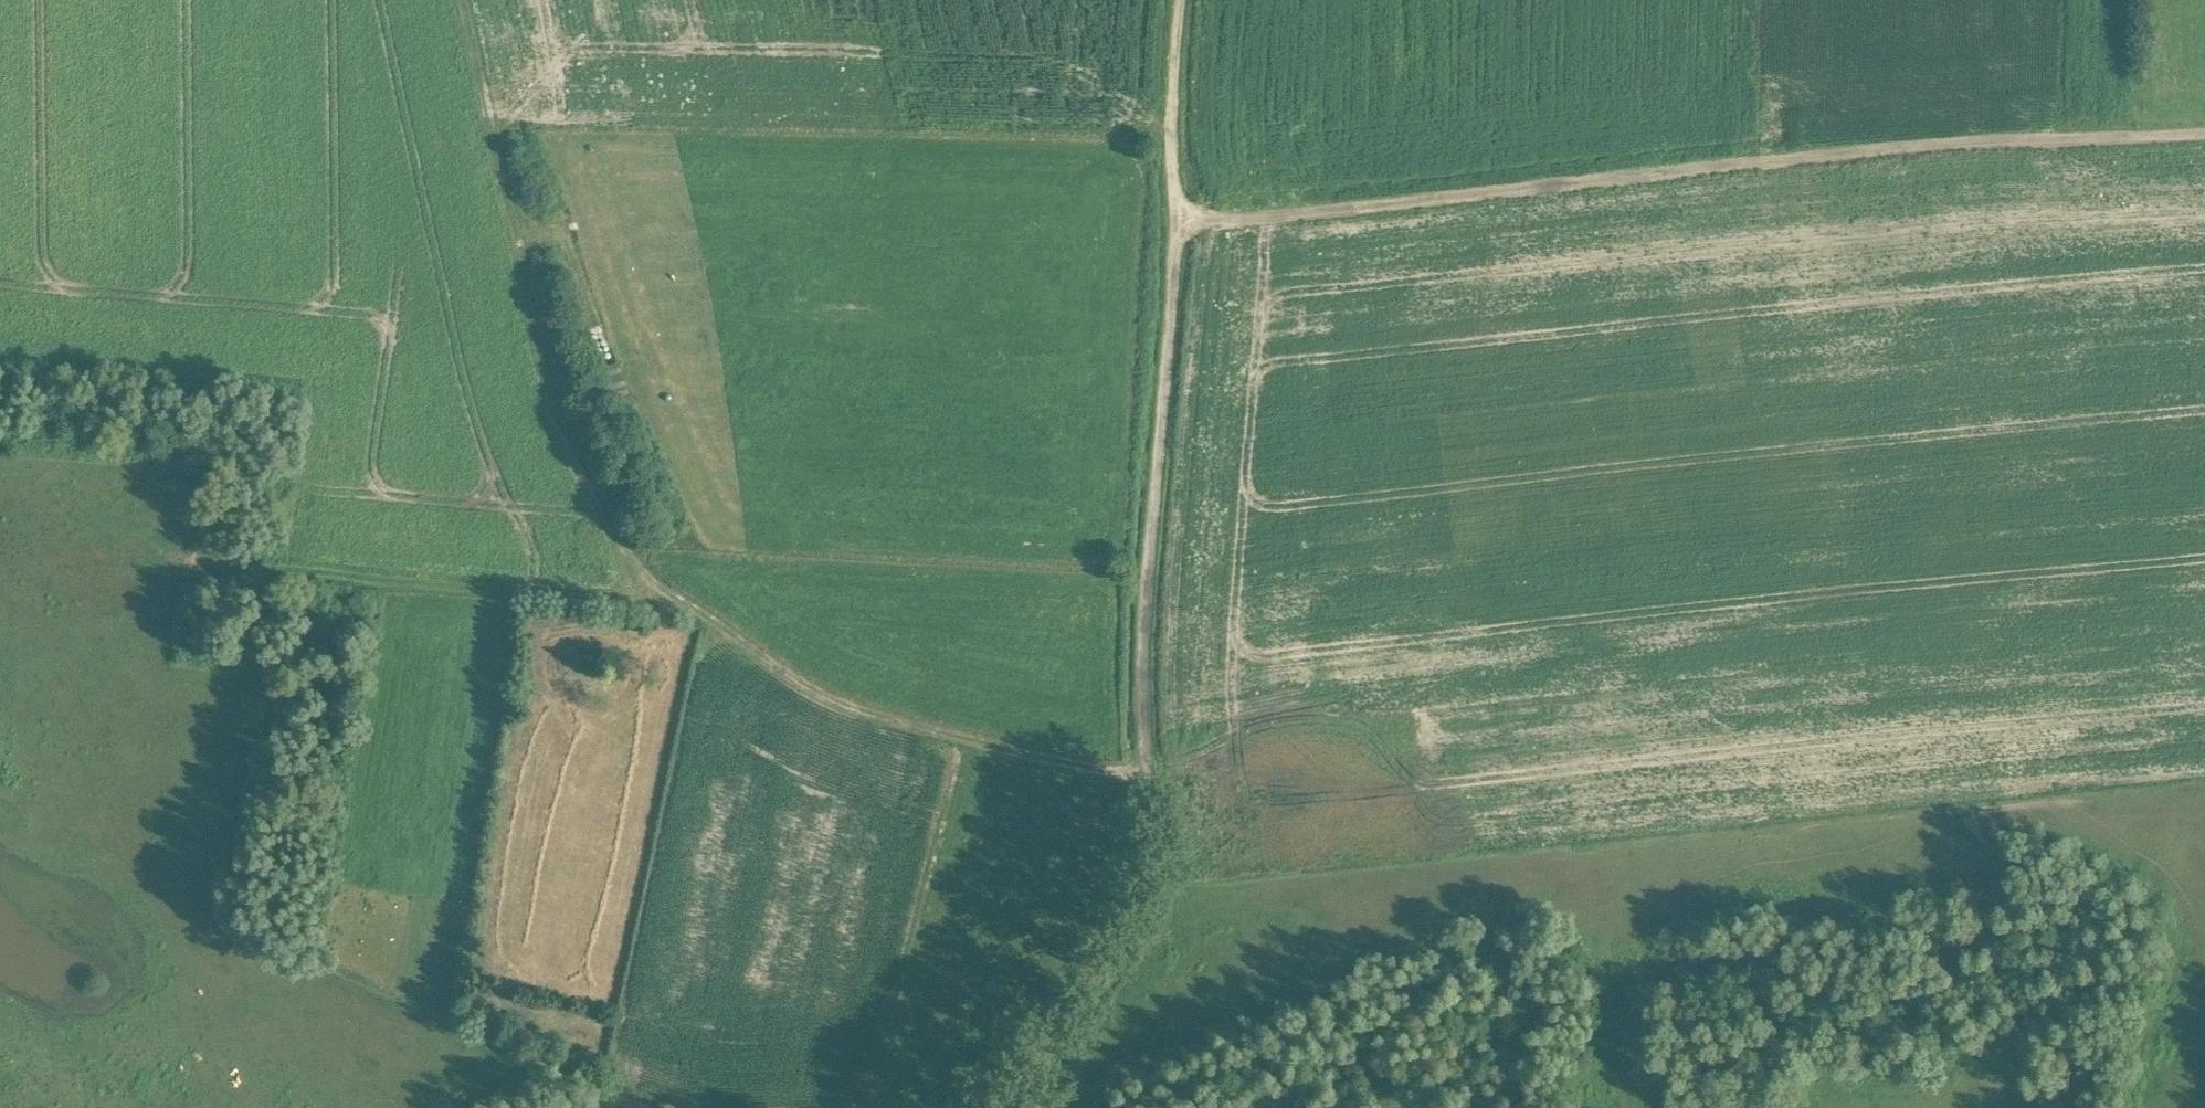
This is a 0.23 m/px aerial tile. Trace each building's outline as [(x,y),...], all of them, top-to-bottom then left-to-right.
[(602,624),(600,635),(622,638),(623,627),(602,624)]
